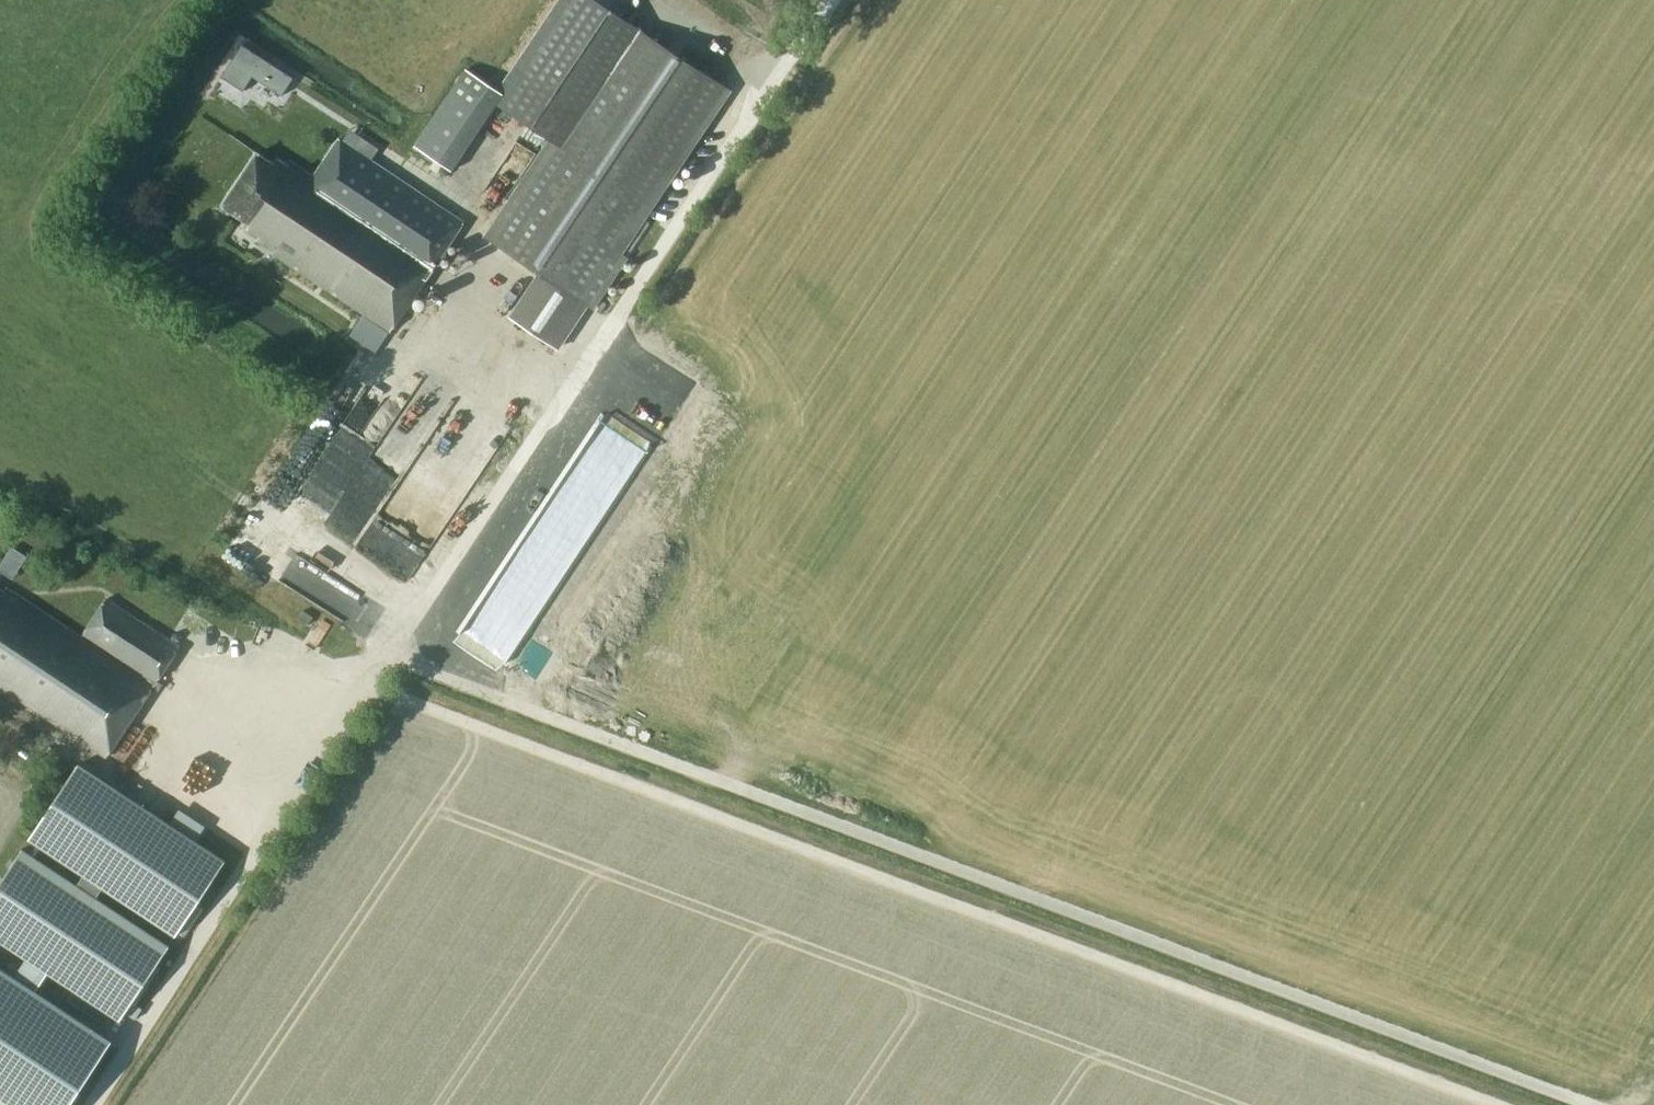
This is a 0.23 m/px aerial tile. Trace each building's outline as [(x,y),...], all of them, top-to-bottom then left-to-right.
[(484,236),(542,275),(513,319),(561,351),(567,340),(590,306),(594,309),(629,257),(624,253),(732,90),(597,0),(557,0),(497,90),(491,100),(497,104),(549,138),(484,236)] [(465,70),(446,98),(484,123),(497,104),(491,100),(497,90),(465,70)] [(273,252),(391,331),(464,221),(338,138),(313,176),(290,160),(287,165),(276,158),(273,163),(257,152),(222,205),(248,223),(245,228),(257,236),(255,239),(274,251),(273,252)] [(344,424),(296,502),(363,543),(428,438),(398,419),(381,447),(344,424)] [(2,567),(19,575),(30,552),(13,544),(2,567)] [(180,647),(107,599),(82,637),(8,585),(6,589),(0,585),(0,686),(108,757),(180,647)] [(314,618),(303,611),(298,618),(309,625),(314,618)] [(79,763),(29,839),(84,875),(78,884),(22,847),(0,881),(0,941),(26,958),(16,975),(0,965),(0,1100),(8,1104),(64,1104),(108,1038),(36,990),(48,972),(120,1020),(170,945),(96,896),(102,887),(176,935),(226,859),(79,763)]
